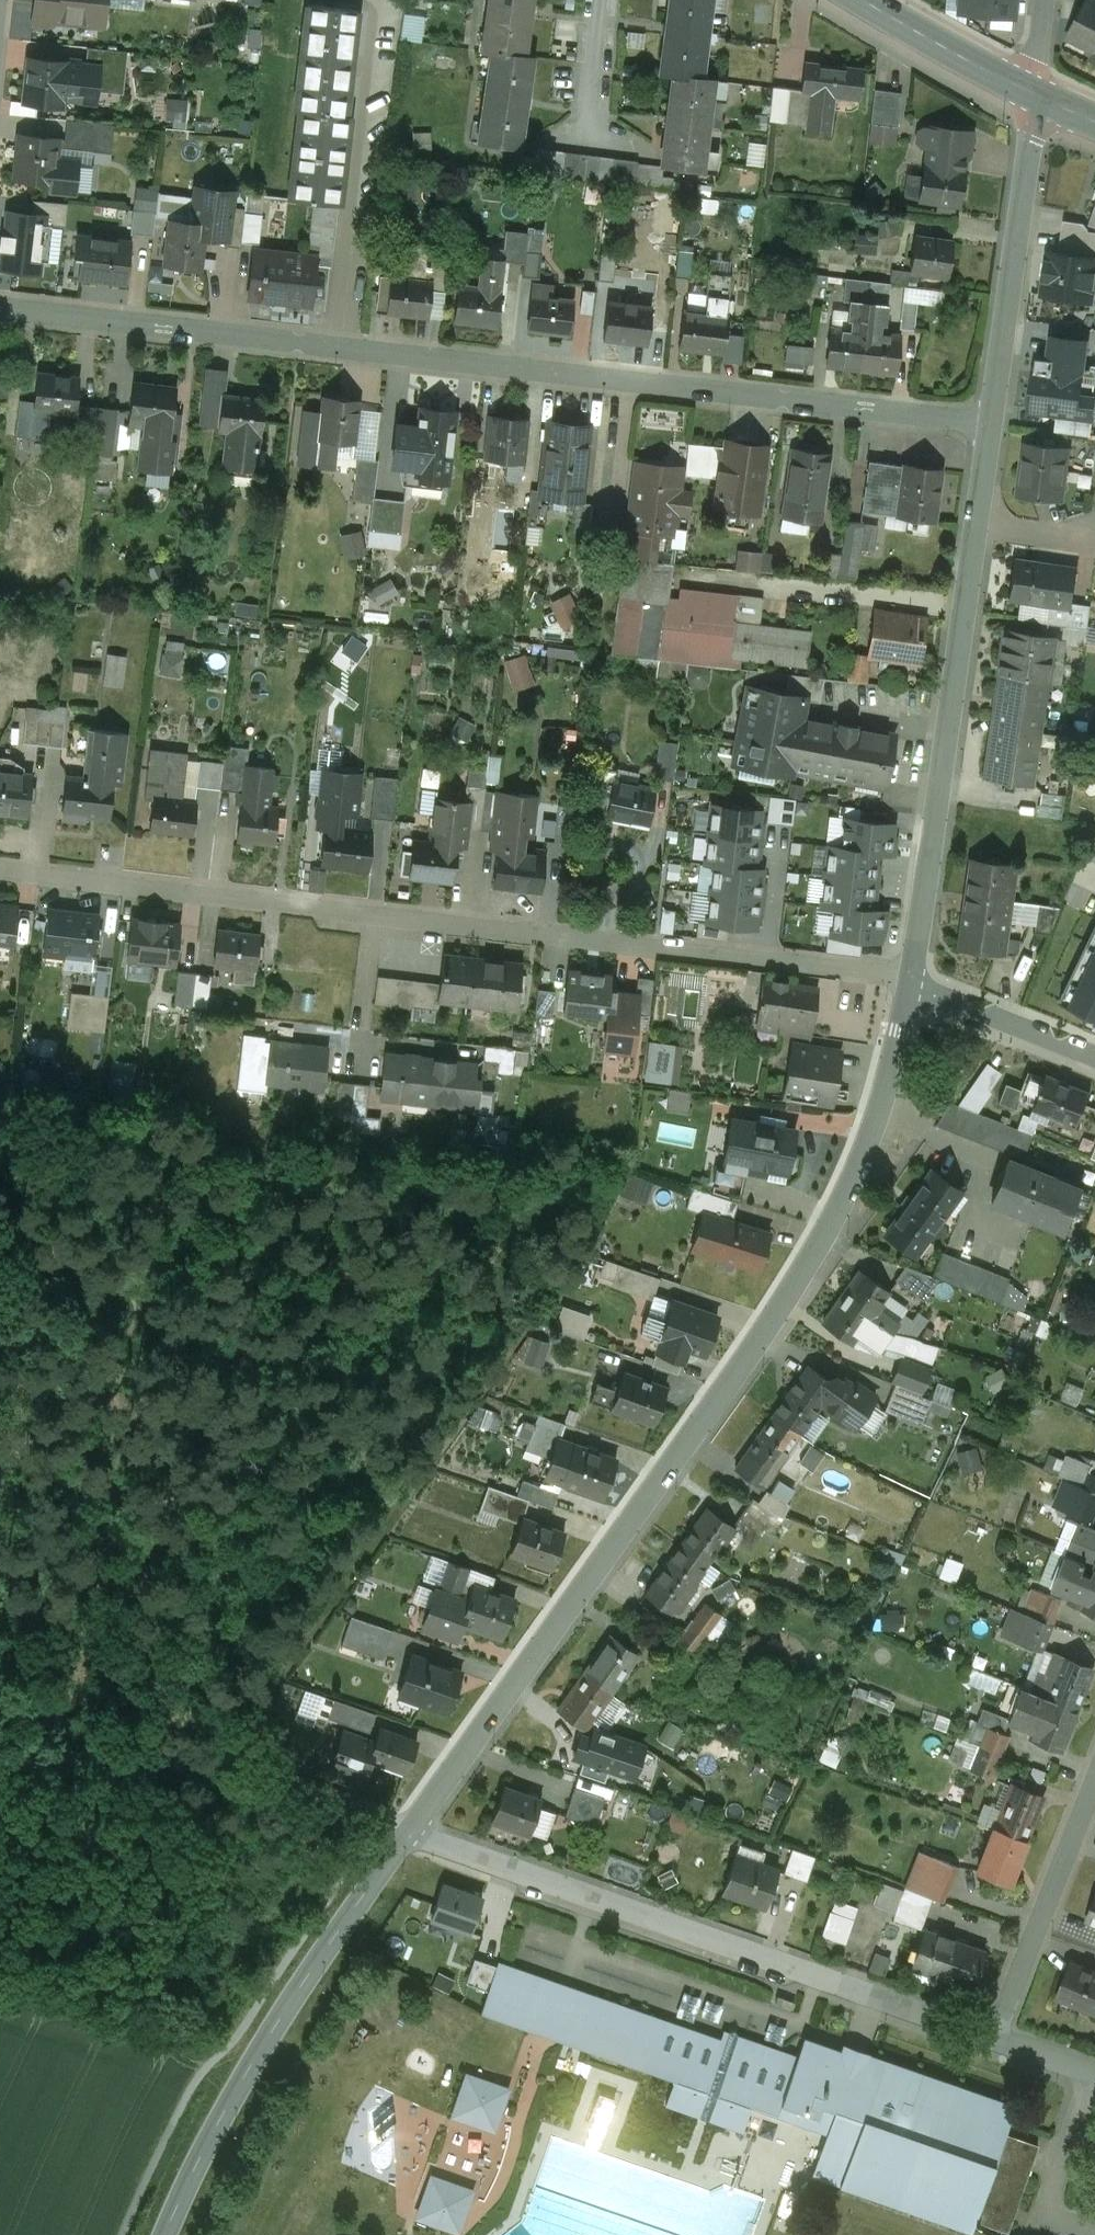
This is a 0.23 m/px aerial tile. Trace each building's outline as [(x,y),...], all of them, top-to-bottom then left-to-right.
[(33,18),(83,24),(83,19),(92,12),(104,13),(106,0),(35,0),(33,18)] [(486,34),(488,34),(485,51),(483,51),(483,53),(494,54),(491,71),(490,71),(482,124),(484,125),(481,142),(480,142),(479,143),(519,149),(532,57),(523,56),(531,0),(490,0),(486,34)] [(662,74),(701,78),(710,8),(711,0),(671,0),(662,74)] [(958,13),(1013,18),(1015,0),(959,0),(958,13)] [(1094,0),(1088,0),(1071,34),(1094,47),(1094,0)] [(357,11),(309,5),(306,26),(311,27),(309,42),(305,41),(301,76),(305,77),(304,92),(299,91),(296,112),(303,113),(293,200),(314,203),(339,206),(349,116),(345,116),(357,11)] [(263,46),(263,27),(249,27),(249,46),(263,46)] [(126,52),(87,48),(86,65),(125,69),(126,52)] [(67,63),(28,59),(23,103),(44,105),(44,99),(62,101),(63,99),(67,63)] [(86,65),(79,64),(79,61),(67,59),(67,63),(63,99),(95,103),(96,89),(122,92),(125,69),(86,65)] [(862,71),(805,64),(801,91),(811,92),(807,133),(828,135),(834,90),(845,91),(844,97),(859,98),(862,71)] [(701,78),(662,74),(662,75),(675,76),(662,166),(702,171),(711,101),(711,100),(709,100),(712,80),(701,78)] [(727,82),(712,80),(709,100),(711,100),(711,101),(724,103),(727,82)] [(789,88),(772,86),(769,121),(786,123),(789,88)] [(901,93),(874,90),(870,124),(897,128),(901,93)] [(169,98),(168,123),(190,123),(191,98),(169,98)] [(113,125),(66,121),(64,137),(75,138),(75,150),(106,154),(109,126),(113,127),(113,125)] [(972,133),(931,128),(930,129),(923,128),(918,132),(917,143),(920,147),(921,148),(927,149),(920,201),(958,206),(963,171),(960,171),(962,160),(964,160),(968,157),(972,133)] [(79,164),(55,161),(57,141),(63,141),(63,140),(20,135),(15,180),(51,183),(50,189),(75,192),(79,164)] [(749,164),(766,164),(767,142),(750,141),(749,164)] [(638,162),(537,149),(534,174),(635,186),(638,162)] [(219,192),(196,189),(193,212),(197,218),(198,218),(197,223),(206,224),(205,237),(226,240),(227,240),(231,208),(233,198),(219,196),(219,192)] [(191,198),(158,193),(155,213),(155,218),(169,220),(189,222),(191,198)] [(264,196),(246,194),(244,209),(241,243),(258,246),(264,196)] [(33,200),(31,215),(53,217),(52,226),(66,227),(68,204),(33,200)] [(339,206),(314,203),(308,252),(332,254),(339,206)] [(244,209),(231,208),(227,240),(226,240),(225,246),(240,248),(241,243),(244,209)] [(155,213),(133,211),(130,234),(153,237),(155,218),(155,213)] [(8,212),(6,235),(1,234),(0,242),(0,251),(4,252),(2,270),(39,274),(43,246),(50,247),(52,226),(53,217),(31,215),(8,212)] [(189,222),(169,220),(163,266),(200,271),(205,237),(206,224),(197,223),(189,222)] [(1063,221),(1061,236),(1094,241),(1094,232),(1088,231),(1089,230),(1084,224),(1063,221)] [(543,230),(528,228),(527,235),(523,264),(522,278),(538,280),(543,230)] [(527,235),(506,232),(504,245),(511,246),(509,263),(523,264),(527,235)] [(1061,236),(1059,254),(1094,259),(1094,241),(1061,236)] [(131,243),(77,237),(74,258),(81,259),(78,277),(126,283),(131,243)] [(952,242),(915,237),(910,272),(947,277),(952,242)] [(435,247),(409,244),(405,279),(431,282),(434,257),(435,247)] [(694,252),(678,251),(675,277),(691,279),(694,252)] [(307,258),(253,252),(247,297),(311,305),(316,266),(316,259),(307,258)] [(332,254),(308,252),(307,258),(316,259),(316,266),(331,268),(332,254)] [(1048,252),(1043,295),(1082,300),(1084,285),(1093,286),(1094,273),(1094,259),(1059,254),(1048,252)] [(616,256),(600,255),(598,281),(613,282),(616,256)] [(449,259),(434,257),(431,282),(432,282),(431,292),(445,294),(449,259)] [(479,288),(459,286),(455,321),(496,326),(500,292),(499,291),(503,261),(482,258),(479,288)] [(732,274),(708,272),(703,312),(727,316),(732,274)] [(405,279),(391,277),(389,293),(386,313),(428,318),(431,292),(432,282),(431,282),(405,279)] [(870,281),(845,279),(843,301),(848,302),(849,300),(868,302),(870,281)] [(889,284),(870,281),(868,302),(887,304),(886,306),(887,306),(889,284)] [(907,286),(906,302),(940,303),(941,287),(907,286)] [(581,311),(592,313),(595,290),(584,289),(581,311)] [(389,293),(379,292),(377,312),(386,313),(389,293)] [(573,300),(531,295),(527,330),(568,335),(573,300)] [(868,302),(849,300),(848,302),(846,320),(850,321),(849,330),(864,332),(868,302)] [(650,307),(608,302),(604,339),(646,344),(650,307)] [(887,304),(868,302),(864,332),(879,334),(880,324),(884,324),(886,306),(887,304)] [(917,304),(902,302),(899,329),(914,331),(917,304)] [(703,312),(684,310),(679,349),(722,354),(727,316),(703,312)] [(849,330),(830,328),(826,366),(860,369),(864,332),(849,330)] [(741,362),(745,334),(730,332),(726,360),(741,362)] [(879,334),(864,332),(860,369),(893,373),(898,337),(879,334)] [(1085,342),(1053,338),(1049,364),(1082,368),(1085,342)] [(786,365),(814,366),(814,344),(787,344),(786,365)] [(1082,368),(1049,364),(1048,373),(1080,377),(1082,368)] [(225,371),(208,369),(202,423),(219,426),(223,395),(225,371)] [(1048,373),(1034,371),(1029,410),(1059,414),(1059,413),(1074,415),(1075,414),(1075,415),(1075,414),(1080,377),(1048,373)] [(35,402),(20,400),(16,437),(33,439),(34,434),(48,436),(51,412),(75,415),(79,378),(38,373),(35,402)] [(8,397),(10,378),(0,376),(0,396),(8,397)] [(176,389),(135,384),(130,425),(145,427),(154,428),(155,422),(172,424),(173,413),(176,389)] [(265,400),(223,395),(219,426),(218,431),(227,432),(260,436),(265,400)] [(354,444),(358,401),(324,397),(322,414),(319,440),(336,442),(354,444)] [(101,409),(84,407),(79,451),(96,453),(101,409)] [(118,411),(101,409),(96,453),(112,455),(118,411)] [(455,413),(421,409),(418,427),(411,426),(407,468),(406,480),(447,484),(455,413)] [(322,414),(304,412),(299,455),(308,456),(316,466),(333,468),(336,442),(319,440),(322,414)] [(155,422),(154,428),(145,427),(144,438),(142,438),(138,470),(169,473),(171,462),(176,462),(180,426),(178,426),(180,414),(173,413),(172,424),(155,422)] [(1092,416),(1075,414),(1075,415),(1075,414),(1074,415),(1059,413),(1059,414),(1056,430),(1089,435),(1092,416)] [(527,420),(490,416),(485,459),(523,463),(527,420)] [(589,427),(549,423),(545,464),(584,469),(589,427)] [(407,468),(411,426),(397,425),(392,466),(407,468)] [(260,436),(227,432),(223,467),(256,471),(260,436)] [(762,446),(731,443),(730,453),(720,452),(721,448),(688,445),(686,471),(718,473),(714,501),(726,503),(725,509),(752,512),(762,446)] [(1067,448),(1026,443),(1019,497),(1042,500),(1042,499),(1061,501),(1066,460),(1065,460),(1066,450),(1067,450),(1067,448)] [(829,455),(793,450),(783,516),(820,522),(829,455)] [(378,460),(358,457),(353,500),(373,502),(373,498),(374,498),(378,460)] [(116,463),(95,460),(93,478),(114,481),(116,463)] [(903,466),(868,461),(861,511),(887,515),(890,489),(900,490),(903,466)] [(584,469),(545,464),(542,491),(542,493),(548,493),(581,497),(584,469)] [(681,468),(637,464),(625,559),(670,563),(675,529),(674,529),(676,507),(678,507),(679,495),(678,495),(681,468)] [(941,470),(903,465),(903,466),(900,490),(890,489),(887,515),(907,518),(905,531),(926,534),(928,520),(934,521),(941,470)] [(542,491),(531,490),(528,516),(545,518),(548,493),(542,493),(542,491)] [(374,498),(373,498),(373,502),(369,531),(402,534),(405,502),(374,498)] [(590,503),(575,501),(571,541),(585,543),(590,503)] [(841,554),(838,580),(854,581),(862,522),(846,520),(841,554)] [(343,532),(345,556),(367,555),(365,531),(343,532)] [(775,554),(763,552),(763,553),(762,552),(759,572),(772,573),(775,554)] [(841,554),(821,552),(821,553),(823,553),(820,578),(838,580),(841,554)] [(670,563),(625,559),(620,595),(666,599),(666,598),(670,563)] [(1051,567),(1014,562),(1009,597),(1046,603),(1051,567)] [(1077,571),(1051,567),(1046,603),(1051,603),(1072,606),(1072,603),(1077,571)] [(367,590),(374,606),(400,594),(392,578),(367,590)] [(737,595),(681,589),(680,600),(666,598),(666,599),(620,595),(615,640),(658,645),(657,658),(658,658),(686,662),(688,649),(730,653),(733,626),(737,595)] [(563,625),(584,616),(572,591),(551,601),(563,625)] [(760,598),(737,595),(733,626),(756,628),(760,598)] [(1072,606),(1051,603),(1048,624),(1088,630),(1091,606),(1072,603),(1072,606)] [(925,619),(875,612),(869,656),(919,663),(925,619)] [(756,628),(733,626),(730,653),(739,654),(803,662),(807,634),(756,628)] [(1056,638),(1004,630),(1002,647),(999,648),(999,655),(1000,656),(998,675),(1049,683),(1050,683),(1056,638)] [(162,674),(182,676),(187,640),(166,638),(162,674)] [(127,686),(128,654),(107,653),(107,686),(127,686)] [(528,653),(506,659),(515,691),(537,685),(528,653)] [(739,654),(730,653),(729,667),(738,668),(739,654)] [(686,662),(658,658),(657,675),(684,678),(686,662)] [(79,671),(80,689),(105,687),(104,669),(79,671)] [(824,678),(788,674),(784,694),(806,698),(805,700),(819,703),(824,678)] [(1049,683),(998,676),(984,777),(1034,785),(1049,683)] [(894,736),(802,718),(805,700),(806,698),(784,694),(747,687),(733,764),(791,775),(792,770),(856,782),(857,776),(885,782),(894,736)] [(66,709),(53,707),(52,711),(52,722),(65,723),(66,709)] [(52,711),(37,710),(36,720),(52,722),(52,711)] [(36,720),(26,719),(23,744),(49,747),(52,722),(36,720)] [(65,723),(52,722),(49,747),(62,748),(65,723)] [(125,733),(87,729),(82,779),(113,782),(113,784),(119,785),(125,733)] [(677,744),(660,742),(655,779),(673,781),(677,744)] [(248,749),(226,746),(224,764),(221,790),(243,792),(246,766),(247,766),(248,749)] [(188,753),(150,748),(144,799),(153,800),(153,798),(178,801),(181,775),(185,776),(188,753)] [(502,780),(505,756),(493,754),(490,778),(502,780)] [(9,773),(11,759),(0,758),(0,812),(28,816),(32,776),(9,773)] [(224,764),(200,761),(196,787),(221,790),(224,764)] [(247,766),(246,766),(243,792),(242,803),(269,807),(273,769),(247,766)] [(617,770),(597,766),(592,790),(589,789),(589,794),(591,794),(587,817),(607,821),(608,817),(615,782),(617,770)] [(338,772),(325,771),(319,827),(325,828),(325,827),(339,829),(340,814),(355,816),(360,770),(339,768),(338,772)] [(398,779),(375,776),(371,818),(393,820),(398,779)] [(82,779),(67,777),(63,819),(85,821),(86,815),(109,818),(113,784),(113,782),(82,779)] [(655,790),(615,782),(608,817),(648,825),(655,790)] [(486,788),(467,786),(464,802),(471,803),(467,829),(481,831),(486,791),(486,788)] [(437,791),(424,790),(421,793),(419,811),(422,814),(434,816),(436,799),(437,791)] [(498,793),(486,791),(481,831),(494,833),(498,793)] [(1066,796),(1042,792),(1040,805),(1038,804),(1036,817),(1062,821),(1066,796)] [(520,795),(498,793),(494,833),(493,838),(503,839),(502,851),(523,853),(524,836),(532,837),(535,801),(520,800),(520,795)] [(772,794),(768,820),(794,823),(797,797),(772,794)] [(178,801),(153,798),(153,800),(150,829),(193,834),(197,803),(178,801)] [(436,799),(434,816),(431,843),(457,847),(464,848),(467,829),(471,803),(464,802),(436,799)] [(242,803),(241,803),(237,839),(274,844),(278,808),(269,807),(242,803)] [(712,805),(709,835),(761,841),(762,833),(760,833),(762,810),(712,805)] [(572,807),(559,806),(555,844),(567,845),(572,807)] [(845,818),(842,848),(878,854),(894,856),(894,847),(892,847),(894,824),(845,818)] [(339,829),(325,827),(325,828),(321,865),(368,870),(372,833),(339,829)] [(761,841),(709,835),(705,865),(714,866),(755,869),(759,848),(760,849),(761,841)] [(431,843),(415,841),(410,877),(453,882),(457,847),(431,843)] [(829,846),(826,877),(878,882),(878,874),(877,874),(878,854),(842,848),(829,846)] [(502,851),(499,850),(495,887),(540,892),(545,855),(523,853),(502,851)] [(1015,866),(971,860),(967,896),(1010,902),(1015,866)] [(714,866),(711,896),(763,901),(764,893),(761,892),(764,870),(755,869),(714,866)] [(878,882),(826,877),(822,906),(835,908),(872,911),(874,890),(877,890),(878,882)] [(763,901),(711,896),(707,922),(757,930),(760,908),(762,908),(763,901)] [(1010,902),(967,896),(966,897),(959,948),(1003,954),(1011,902),(1010,902)] [(74,898),(73,907),(96,908),(97,900),(74,898)] [(0,905),(0,942),(10,943),(9,952),(10,952),(16,907),(0,905)] [(1060,908),(1038,905),(1034,932),(1049,935),(1060,908)] [(674,932),(675,909),(663,908),(661,931),(674,932)] [(872,911),(835,908),(831,937),(881,943),(884,920),(886,921),(887,913),(872,911)] [(99,916),(48,910),(44,953),(65,955),(66,951),(94,954),(99,916)] [(180,926),(132,920),(127,958),(175,964),(180,926)] [(259,935),(218,931),(214,965),(234,967),(234,963),(255,965),(259,935)] [(1064,1002),(1094,1016),(1094,937),(1064,1002)] [(94,954),(66,951),(65,955),(64,967),(92,971),(94,954)] [(521,966),(444,957),(440,984),(437,1010),(439,1010),(441,993),(467,996),(466,1003),(516,1009),(521,966)] [(255,965),(234,963),(234,967),(232,982),(253,984),(255,965)] [(195,973),(179,971),(175,1004),(191,1006),(195,973)] [(614,977),(569,971),(564,1011),(595,1015),(595,1009),(612,1011),(613,1011),(615,994),(616,990),(613,990),(614,977)] [(214,975),(195,973),(191,1006),(207,1008),(209,984),(216,985),(217,976),(214,975)] [(415,981),(378,977),(375,1004),(412,1008),(412,1007),(415,981)] [(653,980),(638,978),(636,996),(639,997),(637,1015),(649,1016),(653,980)] [(818,988),(764,980),(757,1028),(811,1037),(818,988)] [(440,984),(415,981),(412,1007),(437,1010),(440,984)] [(555,992),(538,990),(535,1016),(552,1018),(555,992)] [(108,997),(86,994),(82,1029),(104,1032),(108,997)] [(636,996),(615,994),(613,1011),(612,1011),(611,1017),(608,1020),(605,1046),(633,1049),(637,1015),(639,997),(636,996)] [(265,1037),(243,1034),(237,1088),(266,1092),(267,1083),(266,1083),(271,1042),(265,1041),(265,1037)] [(650,1040),(647,1080),(673,1083),(676,1042),(650,1040)] [(328,1049),(271,1042),(266,1083),(267,1083),(323,1089),(328,1049)] [(838,1052),(792,1045),(783,1099),(829,1107),(838,1052)] [(516,1050),(485,1046),(483,1061),(514,1065),(516,1050)] [(437,1061),(418,1059),(406,1057),(406,1058),(386,1055),(381,1097),(445,1105),(445,1106),(476,1110),(479,1082),(474,1082),(475,1070),(458,1068),(458,1064),(452,1063),(437,1061)] [(1044,1079),(1027,1072),(1016,1100),(1033,1106),(1032,1109),(1064,1121),(1070,1105),(1065,1103),(1071,1086),(1045,1076),(1044,1079)] [(756,1075),(739,1076),(739,1081),(741,1081),(741,1086),(757,1084),(756,1075)] [(338,1082),(334,1114),(350,1116),(354,1084),(338,1082)] [(369,1085),(354,1084),(350,1116),(349,1131),(371,1133),(373,1117),(366,1117),(369,1085)] [(1090,1094),(1071,1086),(1065,1103),(1070,1105),(1064,1121),(1078,1126),(1090,1094)] [(668,1108),(688,1113),(693,1093),(672,1088),(668,1108)] [(1033,1135),(951,1104),(935,1126),(1023,1160),(1033,1135)] [(795,1131),(733,1119),(724,1167),(745,1171),(746,1171),(745,1172),(747,1172),(768,1176),(769,1170),(787,1174),(795,1131)] [(1082,1190),(1008,1161),(991,1203),(1066,1232),(1082,1190)] [(724,1167),(717,1166),(711,1194),(738,1203),(741,1204),(747,1172),(745,1172),(745,1171),(724,1167)] [(931,1171),(885,1236),(915,1257),(961,1192),(931,1171)] [(707,1193),(694,1189),(687,1209),(701,1213),(703,1208),(707,1193)] [(711,1194),(707,1193),(703,1208),(732,1217),(730,1222),(731,1222),(738,1203),(711,1194)] [(730,1222),(711,1216),(700,1252),(759,1270),(770,1234),(731,1222),(730,1222)] [(1009,1279),(943,1253),(933,1278),(939,1280),(1000,1304),(1009,1279)] [(660,1279),(620,1265),(614,1282),(654,1296),(660,1279)] [(933,1278),(905,1267),(895,1281),(924,1301),(939,1280),(933,1278)] [(889,1293),(860,1272),(841,1298),(871,1319),(892,1334),(899,1324),(878,1309),(889,1293)] [(871,1319),(841,1298),(823,1324),(853,1344),(864,1328),(871,1319)] [(717,1317),(674,1302),(661,1340),(687,1349),(705,1355),(717,1317)] [(562,1331),(585,1338),(592,1313),(568,1306),(562,1331)] [(928,1319),(918,1312),(912,1320),(923,1328),(928,1319)] [(912,1320),(905,1315),(899,1324),(892,1334),(915,1340),(923,1328),(912,1320)] [(892,1334),(871,1319),(864,1328),(884,1343),(885,1343),(892,1334)] [(884,1343),(864,1328),(853,1344),(857,1348),(877,1355),(881,1348),(882,1346),(884,1343)] [(944,1348),(892,1334),(885,1343),(884,1343),(882,1346),(881,1348),(914,1358),(918,1359),(929,1364),(933,1356),(942,1358),(944,1348)] [(544,1368),(553,1342),(534,1335),(524,1361),(544,1368)] [(687,1349),(661,1340),(657,1352),(683,1361),(687,1349)] [(683,1361),(657,1352),(652,1365),(678,1374),(683,1361)] [(929,1373),(901,1361),(892,1384),(895,1385),(920,1395),(929,1373)] [(808,1366),(773,1416),(800,1435),(822,1405),(835,1385),(808,1366)] [(667,1389),(624,1374),(618,1391),(612,1409),(654,1424),(667,1389)] [(844,1380),(838,1388),(835,1385),(822,1405),(829,1410),(828,1412),(840,1420),(841,1418),(854,1428),(875,1398),(856,1385),(855,1387),(844,1380)] [(934,1398),(950,1404),(956,1386),(939,1381),(934,1398)] [(618,1391),(597,1384),(591,1402),(612,1409),(618,1391)] [(920,1395),(895,1385),(885,1411),(921,1426),(932,1399),(920,1395)] [(485,1414),(477,1411),(468,1423),(480,1427),(485,1414)] [(565,1424),(538,1415),(529,1439),(556,1449),(559,1441),(565,1424)] [(773,1416),(735,1469),(762,1488),(800,1435),(773,1416)] [(987,1474),(996,1448),(966,1437),(957,1464),(987,1474)] [(574,1446),(559,1441),(556,1449),(546,1477),(561,1483),(603,1498),(616,1461),(574,1446)] [(822,1456),(810,1450),(801,1464),(812,1471),(822,1456)] [(1090,1465),(1074,1458),(1066,1480),(1081,1486),(1090,1465)] [(1092,1459),(1090,1465),(1081,1486),(1083,1487),(1094,1491),(1094,1461),(1092,1459)] [(559,1493),(524,1480),(522,1485),(518,1497),(526,1499),(553,1509),(559,1493)] [(1066,1480),(1065,1480),(1055,1507),(1072,1513),(1083,1487),(1081,1486),(1066,1480)] [(522,1485),(512,1481),(503,1482),(500,1490),(518,1497),(522,1485)] [(500,1490),(488,1486),(480,1510),(517,1523),(526,1499),(518,1497),(500,1490)] [(1083,1487),(1072,1513),(1093,1522),(1094,1516),(1094,1491),(1083,1487)] [(790,1506),(766,1492),(759,1503),(774,1514),(784,1518),(790,1506)] [(759,1503),(753,1499),(735,1524),(757,1539),(774,1514),(759,1503)] [(733,1528),(707,1509),(681,1545),(708,1563),(714,1555),(733,1528)] [(565,1534),(523,1519),(511,1555),(530,1561),(531,1559),(553,1567),(565,1534)] [(1067,1521),(1058,1546),(1056,1550),(1068,1555),(1079,1525),(1067,1521)] [(1080,1525),(1079,1525),(1068,1555),(1068,1556),(1094,1566),(1094,1531),(1080,1525)] [(681,1545),(645,1596),(672,1615),(673,1614),(679,1613),(688,1601),(694,1591),(690,1588),(708,1563),(681,1545)] [(426,1579),(439,1582),(446,1559),(433,1555),(426,1579)] [(735,1569),(714,1555),(708,1563),(729,1578),(735,1569)] [(948,1556),(941,1575),(957,1581),(964,1563),(948,1556)] [(1068,1556),(1054,1588),(1075,1596),(1071,1604),(1081,1608),(1094,1572),(1094,1566),(1068,1556)] [(471,1570),(449,1562),(441,1587),(462,1594),(471,1570)] [(1081,1608),(1094,1613),(1094,1572),(1081,1608)] [(735,1590),(729,1580),(712,1590),(718,1600),(735,1590)] [(515,1601),(474,1587),(470,1597),(461,1624),(462,1624),(502,1638),(515,1601)] [(1048,1594),(1035,1589),(1025,1614),(1038,1619),(1048,1594)] [(464,1600),(436,1591),(430,1609),(426,1608),(422,1610),(419,1618),(421,1622),(425,1624),(423,1628),(456,1640),(462,1624),(461,1624),(470,1597),(465,1596),(464,1600)] [(1061,1600),(1048,1594),(1038,1619),(1052,1624),(1061,1600)] [(705,1605),(686,1631),(704,1640),(721,1616),(705,1605)] [(1025,1614),(1013,1609),(1003,1636),(1042,1651),(1052,1625),(1052,1624),(1038,1619),(1025,1614)] [(721,1616),(704,1640),(720,1646),(729,1634),(726,1632),(732,1624),(722,1616),(721,1616)] [(393,1632),(352,1617),(346,1632),(363,1638),(358,1652),(383,1660),(393,1632)] [(686,1631),(671,1652),(687,1664),(694,1655),(704,1640),(686,1631)] [(637,1656),(611,1638),(585,1674),(611,1693),(637,1656)] [(720,1646),(704,1640),(694,1655),(707,1664),(720,1646)] [(1093,1668),(1055,1654),(1046,1676),(1038,1673),(1031,1691),(1077,1709),(1093,1668)] [(462,1674),(412,1656),(399,1696),(448,1713),(462,1674)] [(1001,1679),(970,1667),(966,1680),(996,1691),(1001,1679)] [(585,1674),(559,1712),(585,1730),(611,1693),(585,1674)] [(1031,1691),(1027,1690),(1014,1722),(1033,1729),(1030,1738),(1061,1750),(1077,1709),(1031,1691)] [(376,1715),(335,1700),(328,1719),(370,1733),(376,1715)] [(1009,1718),(982,1707),(976,1725),(987,1729),(988,1727),(1004,1733),(1009,1718)] [(1004,1733),(988,1727),(987,1729),(980,1747),(1001,1755),(1009,1735),(1004,1733)] [(417,1743),(380,1730),(375,1744),(370,1759),(407,1772),(417,1743)] [(375,1744),(345,1733),(337,1755),(338,1756),(332,1774),(361,1785),(370,1759),(375,1744)] [(618,1752),(601,1743),(590,1765),(607,1774),(618,1752)] [(1001,1755),(980,1747),(972,1768),(992,1776),(1001,1755)] [(1042,1797),(1012,1785),(995,1828),(1025,1839),(1042,1797)] [(541,1801),(504,1788),(492,1822),(529,1835),(541,1801)] [(604,1798),(574,1788),(565,1818),(594,1827),(604,1798)] [(1025,1839),(995,1828),(979,1870),(1008,1882),(1025,1839)] [(815,1857),(792,1849),(784,1874),(792,1877),(792,1876),(806,1881),(815,1857)] [(778,1870),(735,1856),(722,1892),(765,1907),(778,1870)] [(940,1863),(929,1858),(919,1883),(930,1888),(940,1863)] [(953,1868),(940,1863),(930,1888),(943,1893),(953,1868)] [(475,1934),(486,1894),(437,1880),(426,1920),(475,1934)] [(890,1904),(895,1885),(884,1882),(879,1901),(890,1904)] [(930,1897),(905,1888),(895,1919),(919,1928),(930,1897)] [(1090,1907),(1091,1907),(1086,1920),(1094,1924),(1094,1896),(1090,1907)] [(822,1934),(846,1943),(860,1906),(836,1897),(822,1934)] [(449,1939),(421,1918),(395,1954),(417,1970),(428,1955),(434,1960),(449,1939)] [(985,1950),(924,1929),(910,1967),(937,1977),(972,1989),(985,1950)] [(885,1974),(890,1957),(876,1953),(871,1971),(885,1974)] [(867,2056),(842,2047),(841,2051),(804,2038),(798,2057),(738,2036),(738,2035),(735,2031),(729,2032),(729,2033),(724,2031),(721,2040),(655,2017),(655,2016),(653,2013),(649,2015),(636,2010),(634,2006),(630,2008),(617,2004),(617,2003),(616,2000),(611,2002),(599,1997),(597,1993),(593,1995),(498,1962),(497,1967),(475,1959),(467,1984),(489,1992),(482,2013),(674,2080),(666,2105),(742,2131),(751,2106),(827,2133),(813,2172),(821,2174),(820,2178),(842,2185),(969,2229),(968,2230),(971,2231),(974,2221),(1005,2134),(1015,2106),(868,2054),(867,2056)] [(1071,1962),(1057,1997),(1058,1997),(1058,1995),(1079,2004),(1078,2006),(1094,2012),(1094,1972),(1071,1962)] [(937,1977),(914,1968),(911,1977),(934,1985),(937,1977)] [(507,2089),(467,2075),(459,2099),(499,2113),(507,2089)] [(1005,2134),(974,2221),(1007,2233),(1038,2145),(1005,2134)] [(466,2208),(426,2193),(418,2217),(458,2231),(466,2208)]
